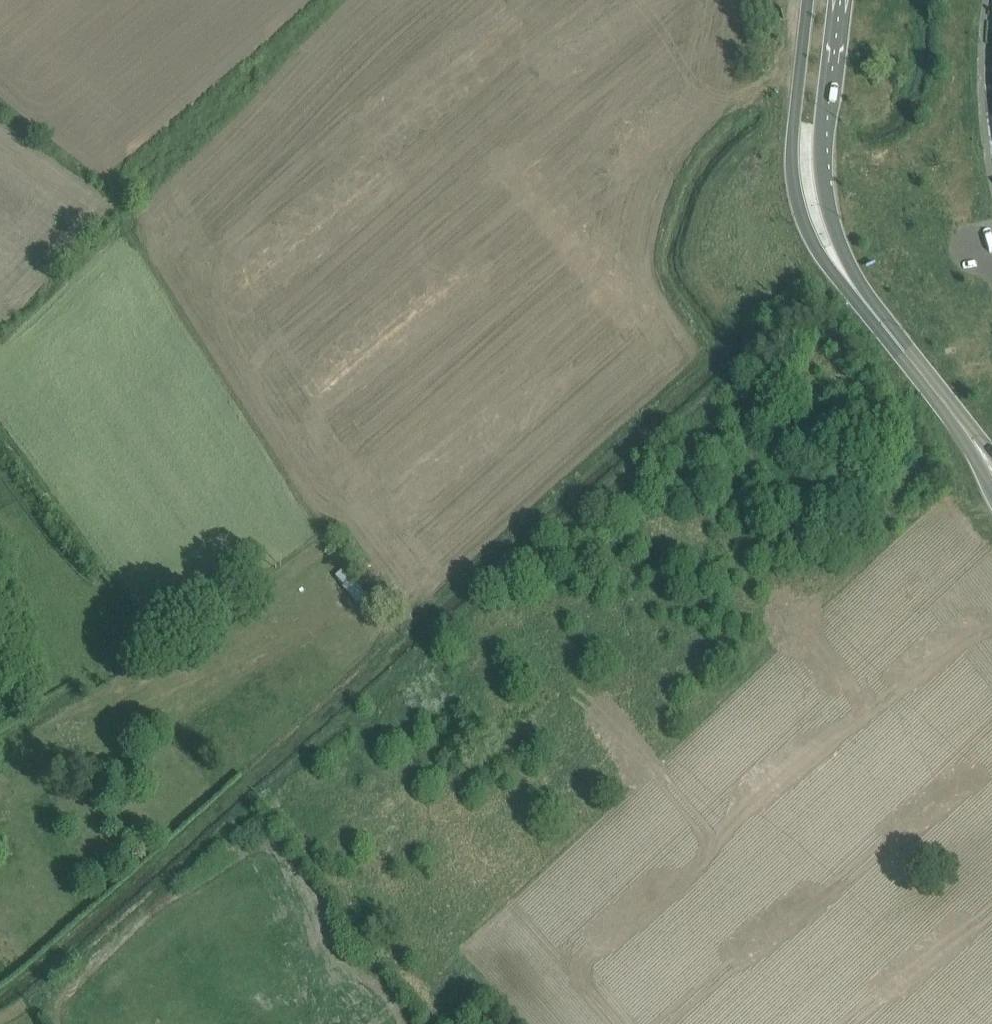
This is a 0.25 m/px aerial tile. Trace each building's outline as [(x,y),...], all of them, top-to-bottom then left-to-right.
[(344,585),(350,580),(342,571),(336,576),(344,585)]
